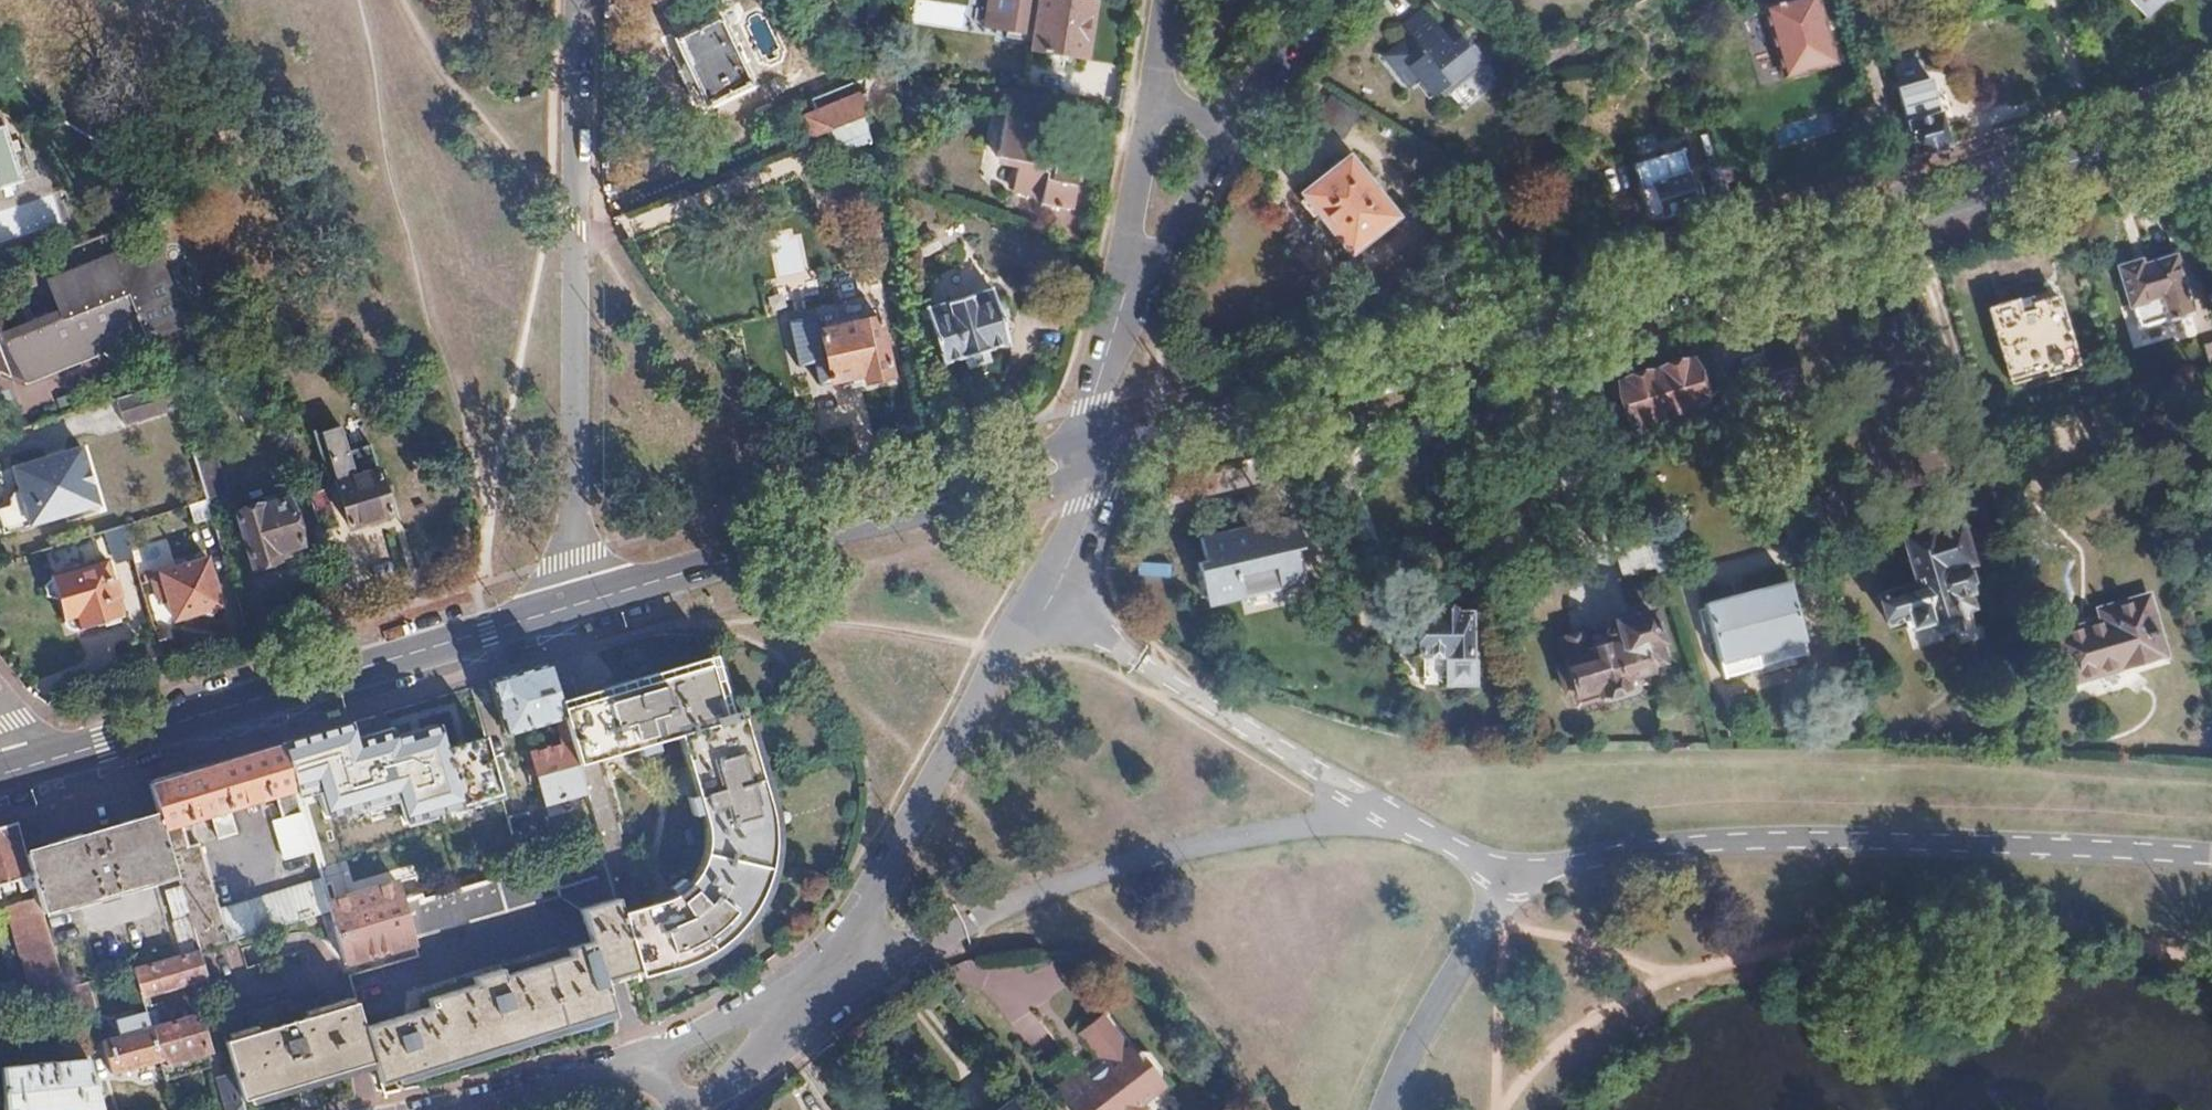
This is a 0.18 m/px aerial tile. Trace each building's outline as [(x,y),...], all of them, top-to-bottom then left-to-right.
[(980,29),(1019,36),(1026,0),(985,0),(980,29)] [(1095,0),(1093,0),(1039,0),(1030,48),(1085,57),(1095,0)] [(1817,0),(1765,15),(1785,85),(1837,71),(1817,0)] [(2145,14),(2161,0),(2131,0),(2145,14)] [(1484,65),(1461,34),(1459,35),(1449,42),(1441,32),(1425,11),(1401,30),(1406,37),(1384,54),(1409,86),(1416,80),(1429,97),(1437,91),(1438,93),(1465,73),(1467,77),(1484,65)] [(752,83),(721,16),(675,37),(706,103),(752,83)] [(1459,35),(1451,25),(1441,32),(1449,42),(1459,35)] [(1334,50),(1343,36),(1329,28),(1320,42),(1334,50)] [(863,83),(863,80),(810,102),(815,114),(801,119),(808,137),(828,129),(839,125),(863,116),(863,83)] [(885,117),(886,84),(863,83),(863,116),(866,135),(892,136),(893,117),(885,117)] [(893,117),(894,84),(892,84),(886,84),(885,117),(893,117)] [(1312,118),(1341,138),(1359,113),(1329,93),(1312,118)] [(1950,145),(1940,112),(1921,118),(1918,110),(1904,114),(1916,155),(1946,146),(1950,145)] [(1040,207),(1072,213),(1082,157),(1050,151),(1052,141),(1054,130),(1023,124),(1024,116),(1006,112),(996,161),(1018,165),(1012,193),(1042,199),(1040,207)] [(1772,127),(1778,147),(1836,132),(1830,112),(1772,127)] [(866,135),(863,116),(839,125),(828,129),(838,154),(842,152),(845,159),(869,150),(868,148),(866,135)] [(10,149),(20,146),(17,137),(8,139),(0,117),(0,184),(20,178),(10,149)] [(1697,206),(1680,150),(1636,163),(1643,186),(1640,188),(1649,217),(1658,214),(1659,218),(1697,206)] [(1398,215),(1348,157),(1305,194),(1308,197),(1303,201),(1316,216),(1320,212),(1355,253),(1398,215)] [(1733,210),(1720,169),(1720,167),(1704,172),(1716,215),(1733,210)] [(167,273),(153,234),(143,237),(157,276),(167,273)] [(167,273),(157,276),(143,237),(110,251),(60,270),(51,283),(62,313),(54,316),(18,330),(6,335),(0,333),(0,374),(24,381),(43,374),(48,362),(64,365),(103,350),(115,357),(122,342),(145,333),(146,337),(176,326),(181,312),(167,273)] [(2191,317),(2175,263),(2141,272),(2139,263),(2121,268),(2139,330),(2165,322),(2166,325),(2191,317)] [(1008,342),(992,287),(925,308),(941,361),(962,355),(965,364),(989,357),(987,349),(1008,342)] [(2076,367),(2056,298),(2021,308),(2018,300),(1987,309),(2008,379),(2043,368),(2046,377),(2076,367)] [(185,323),(181,312),(176,326),(185,323)] [(892,377),(878,317),(841,325),(845,343),(838,345),(834,351),(836,358),(842,361),(848,360),(852,377),(863,376),(865,383),(892,377)] [(791,332),(793,362),(810,361),(808,331),(791,332)] [(1707,403),(1693,361),(1656,372),(1667,409),(1675,407),(1677,412),(1707,403)] [(1667,409),(1656,372),(1617,384),(1630,428),(1659,418),(1657,413),(1667,409)] [(124,423),(179,405),(171,381),(117,398),(124,423)] [(81,445),(12,466),(19,487),(17,488),(13,491),(10,496),(9,501),(10,504),(0,507),(0,522),(3,532),(99,503),(81,445)] [(389,513),(377,471),(335,485),(347,525),(389,513)] [(226,502),(218,475),(201,480),(208,502),(209,507),(226,502)] [(335,525),(323,487),(306,493),(318,530),(335,525)] [(300,543),(286,498),(261,506),(260,504),(235,512),(252,566),(273,561),(276,561),(273,551),(300,543)] [(209,507),(208,502),(191,507),(200,536),(217,531),(209,507)] [(1653,562),(1639,516),(1610,525),(1623,571),(1653,562)] [(1292,549),(1299,547),(1294,521),(1257,530),(1255,524),(1202,537),(1207,562),(1198,564),(1206,599),(1239,592),(1241,600),(1300,587),(1292,549)] [(1968,566),(1957,526),(1929,534),(1926,533),(1898,541),(1912,588),(1879,598),(1888,628),(1901,624),(1902,630),(1956,614),(1951,597),(1966,592),(1959,569),(1968,566)] [(133,556),(124,527),(107,532),(115,561),(133,556)] [(303,554),(300,543),(273,551),(276,561),(303,554)] [(223,610),(208,561),(161,575),(177,626),(202,619),(214,623),(223,610)] [(125,618),(109,562),(51,579),(52,583),(44,589),(47,599),(57,601),(64,622),(76,619),(79,631),(125,618)] [(1806,655),(1784,583),(1701,606),(1723,679),(1806,655)] [(1971,609),(1966,592),(1951,597),(1956,614),(1971,609)] [(2162,655),(2145,602),(2101,615),(2105,624),(2051,640),(2065,685),(2162,655)] [(1469,656),(1470,614),(1456,614),(1456,608),(1438,608),(1438,614),(1420,614),(1420,656),(1469,656)] [(1660,642),(1651,613),(1614,624),(1607,636),(1609,643),(1588,649),(1583,633),(1559,641),(1566,665),(1559,666),(1563,680),(1570,678),(1576,695),(1599,688),(1601,696),(1626,688),(1623,680),(1650,671),(1648,665),(1661,661),(1656,643),(1660,642)] [(717,719),(699,661),(621,684),(640,748),(642,756),(660,750),(658,742),(679,736),(697,797),(690,799),(695,817),(702,815),(704,821),(704,829),(704,840),(703,850),(701,858),(699,862),(693,859),(683,876),(691,881),(688,885),(682,888),(673,895),(663,900),(653,904),(647,907),(643,908),(600,759),(581,765),(589,793),(601,833),(605,848),(638,956),(641,968),(684,953),(696,947),(707,939),(719,928),(730,918),(736,910),(743,897),(750,886),(755,872),(759,857),(761,844),(762,830),(762,822),(760,816),(740,746),(731,715),(717,719)] [(552,803),(589,793),(581,765),(562,701),(551,663),(519,673),(497,679),(489,682),(505,736),(560,720),(568,746),(537,754),(552,803)] [(640,748),(621,684),(562,701),(581,765),(600,759),(640,748)] [(458,794),(433,708),(340,736),(365,821),(403,810),(409,827),(443,817),(438,799),(458,794)] [(199,950),(332,911),(329,901),(323,880),(224,909),(204,843),(193,846),(187,823),(215,815),(222,839),(235,835),(228,812),(276,798),(283,820),(272,823),(284,862),(315,853),(282,743),(150,783),(159,815),(177,873),(180,886),(199,950)] [(546,866),(529,813),(511,819),(527,872),(546,866)] [(177,873),(159,815),(118,827),(136,885),(177,873)] [(428,874),(421,850),(456,840),(449,815),(443,817),(409,827),(385,834),(399,883),(428,874)] [(18,822),(0,827),(0,852),(11,889),(16,887),(14,880),(19,879),(23,891),(38,887),(28,854),(18,822)] [(136,885),(118,827),(74,841),(28,854),(38,887),(41,899),(45,913),(101,896),(103,903),(121,898),(119,891),(136,885)] [(605,848),(601,833),(578,840),(583,855),(605,848)] [(399,883),(385,834),(355,843),(368,890),(349,896),(329,901),(332,911),(337,929),(360,921),(362,928),(409,914),(407,908),(403,896),(399,883)] [(638,956),(605,848),(583,855),(546,866),(527,872),(407,908),(409,914),(417,940),(555,898),(583,908),(592,942),(618,938),(625,959),(638,956)] [(0,852),(0,885),(5,883),(7,890),(11,889),(0,852)] [(199,950),(180,886),(164,891),(172,915),(167,916),(179,956),(199,950)] [(45,913),(41,899),(10,909),(36,999),(68,989),(45,913)] [(417,940),(409,914),(362,928),(360,921),(337,929),(347,963),(417,942),(417,940)] [(625,959),(618,938),(592,942),(575,947),(576,950),(574,950),(575,955),(593,954),(601,981),(641,968),(638,956),(625,959)] [(141,997),(208,977),(199,950),(179,956),(133,970),(141,997)] [(462,1057),(611,1013),(601,981),(593,954),(575,955),(506,975),(505,969),(477,977),(479,984),(433,997),(435,1006),(366,1027),(376,1060),(383,1081),(462,1057)] [(95,1011),(87,984),(68,989),(76,1017),(95,1011)] [(366,1027),(358,1000),(334,1007),(353,1068),(376,1060),(366,1027)] [(353,1068),(334,1007),(226,1039),(236,1072),(244,1099),(353,1068)] [(206,1053),(194,1015),(127,1034),(125,1028),(117,1030),(119,1037),(109,1040),(118,1072),(160,1060),(162,1065),(206,1053)] [(1141,1103),(1166,1084),(1158,1073),(1160,1066),(1150,1054),(1144,1055),(1134,1044),(1127,1048),(1101,1015),(1078,1033),(1097,1055),(1105,1066),(1089,1079),(1080,1069),(1055,1089),(1073,1109),(1146,1109),(1141,1103)] [(1089,1079),(1105,1066),(1097,1055),(1080,1069),(1089,1079)] [(89,1060),(52,1064),(52,1059),(38,1061),(39,1065),(1,1069),(6,1109),(89,1109),(104,1108),(89,1060)] [(1055,1089),(1080,1069),(1073,1060),(1047,1080),(1055,1089)] [(236,1072),(220,1076),(229,1109),(247,1109),(244,1099),(236,1072)] [(1006,1093),(986,1109),(1019,1109),(1006,1093)]
